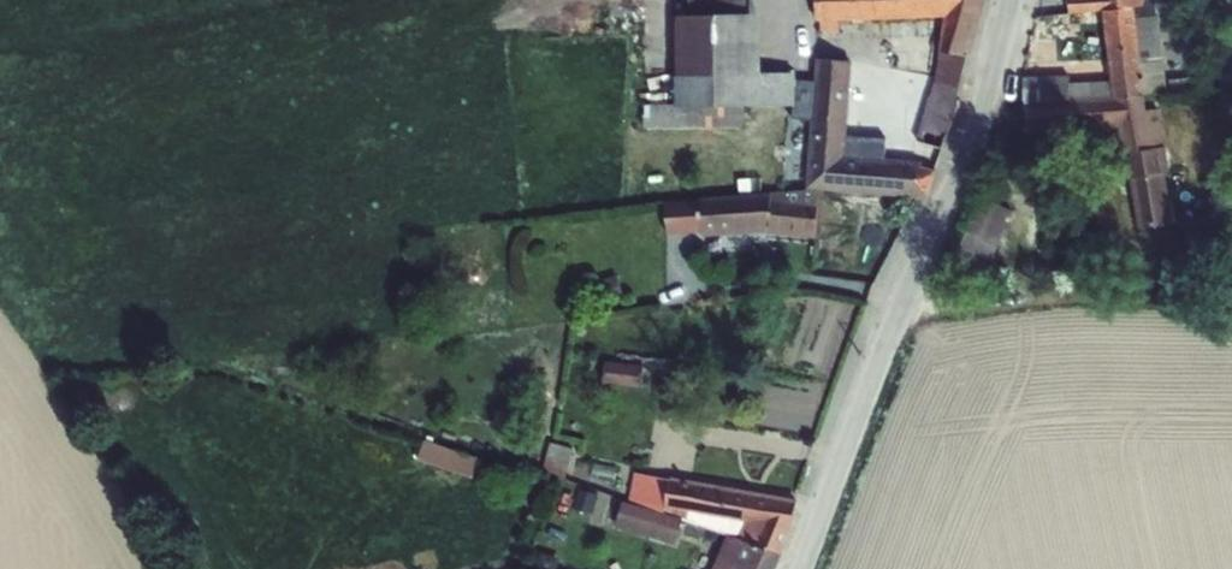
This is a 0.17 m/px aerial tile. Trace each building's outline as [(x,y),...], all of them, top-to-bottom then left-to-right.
[(641,128),(742,128),(742,106),(794,106),(794,74),(760,74),(760,15),(746,15),(745,0),(687,0),(687,17),(674,17),(673,105),(642,105),(641,128)] [(815,22),(818,22),(819,33),(839,33),(839,21),(943,18),(933,84),(926,104),(923,103),(918,120),(915,119),(912,129),(918,131),(914,141),(940,149),(956,101),(955,100),(982,0),(814,0),(815,22)] [(1068,14),(1102,11),(1133,8),(1144,7),(1144,5),(1156,3),(1179,1),(1179,0),(1066,0),(1068,14)] [(1133,8),(1102,11),(1110,82),(1112,99),(1144,94),(1166,93),(1162,60),(1156,3),(1144,5),(1144,7),(1133,8)] [(802,80),(798,120),(810,121),(804,190),(926,199),(910,161),(884,159),(886,138),(845,135),(851,62),(815,59),(813,80),(802,80)] [(1112,99),(1110,82),(1068,84),(1068,76),(1022,78),(1022,133),(1117,128),(1112,99)] [(1112,99),(1117,128),(1125,181),(1128,180),(1163,173),(1167,172),(1157,110),(1146,111),(1144,94),(1112,99)] [(1163,173),(1128,180),(1137,229),(1171,224),(1163,173)] [(699,201),(664,202),(665,235),(700,232),(701,238),(766,233),(766,235),(813,239),(818,192),(699,198),(699,201)] [(981,198),(949,266),(981,280),(1012,213),(1003,208),(1006,200),(990,193),(987,201),(981,198)] [(614,276),(593,284),(600,305),(621,298),(614,276)] [(616,364),(612,387),(633,390),(636,366),(616,364)] [(422,440),(416,461),(470,479),(476,457),(422,440)] [(549,442),(540,473),(563,479),(571,448),(549,442)] [(594,465),(590,479),(612,484),(615,470),(594,465)] [(633,472),(626,503),(646,508),(681,519),(725,535),(736,540),(779,554),(790,527),(795,500),(669,478),(668,480),(633,472)] [(681,519),(646,508),(639,534),(673,545),(681,519)] [(725,535),(711,568),(773,568),(780,554),(779,554),(736,540),(725,535)] [(535,568),(556,568),(559,559),(540,554),(535,568)]
